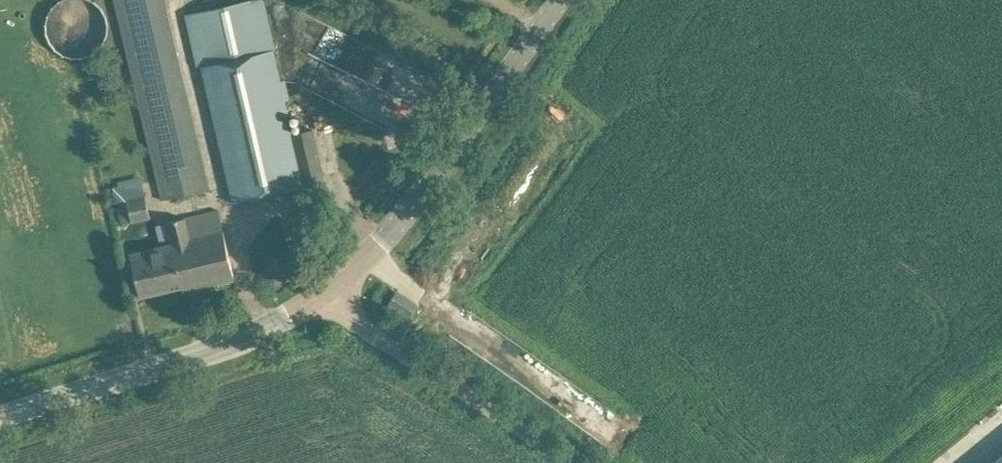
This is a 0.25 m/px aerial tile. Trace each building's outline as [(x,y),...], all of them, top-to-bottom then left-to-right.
[(163,200),(211,188),(166,0),(116,0),(163,200)] [(292,134),(283,99),(288,98),(284,80),(279,81),(272,50),(275,49),(264,0),(247,0),(186,14),(198,67),(202,66),(233,203),(325,181),(313,129),(292,134)] [(98,61),(86,64),(89,79),(101,77),(98,61)] [(142,180),(113,186),(121,222),(150,216),(142,180)] [(235,280),(224,231),(219,210),(167,222),(172,246),(131,256),(141,298),(183,288),(184,291),(235,280)] [(998,425),(951,462),(1001,462),(1001,430),(998,425)]
